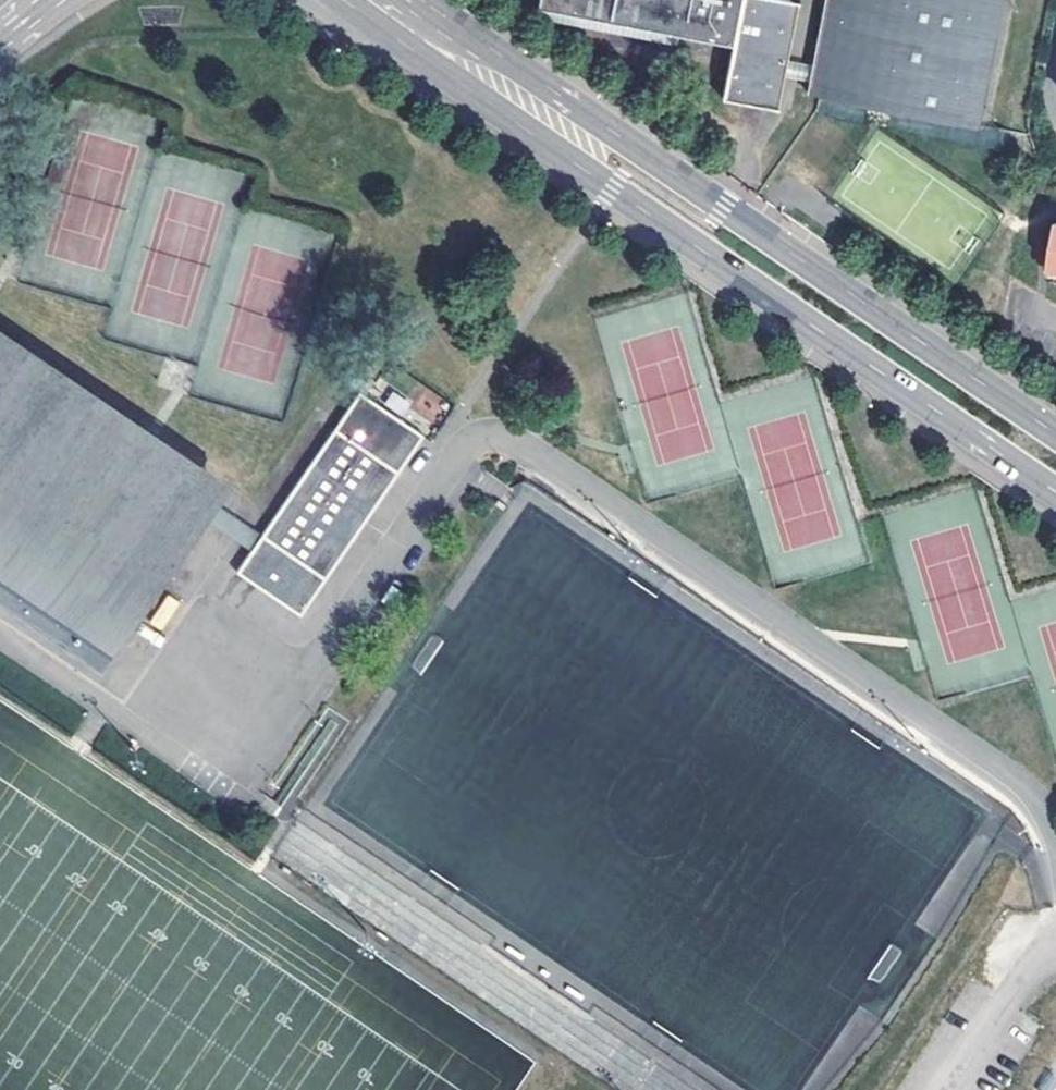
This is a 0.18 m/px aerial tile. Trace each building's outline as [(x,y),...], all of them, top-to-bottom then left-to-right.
[(536,6),(733,45),(742,0),(537,0),(536,6)] [(721,101),(776,112),(783,77),(790,78),(793,62),(787,61),(799,1),(794,0),(742,0),(733,45),(721,101)] [(975,127),(999,0),(826,0),(813,66),(808,95),(819,97),(975,127)] [(107,667),(232,481),(0,325),(0,596),(107,667)] [(402,414),(409,400),(389,392),(383,405),(402,414)] [(239,574),(300,614),(421,436),(361,396),(239,574)]
